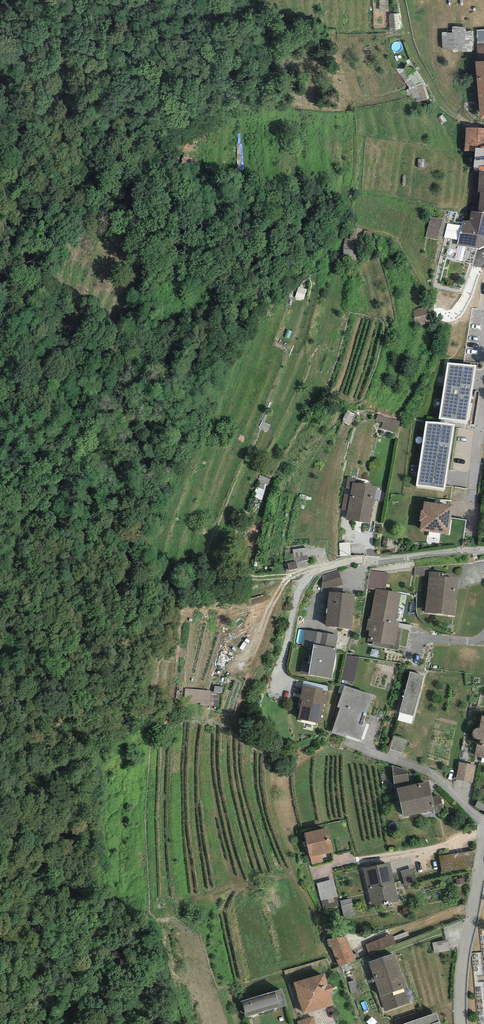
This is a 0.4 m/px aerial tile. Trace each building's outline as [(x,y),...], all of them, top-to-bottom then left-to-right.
[(452,32),(442,32),(442,49),(453,49),(453,52),(472,51),(472,31),(466,31),(466,27),(452,26),(452,32)] [(480,119),(483,118),(483,61),(478,61),(475,61),(480,119)] [(466,128),(464,151),(475,151),(474,167),(479,168),(479,171),(483,171),(483,128),(466,128)] [(471,212),(469,221),(463,221),(457,245),(479,248),(483,246),(483,214),(478,213),(471,212)] [(443,219),(430,217),(425,238),(437,240),(443,219)] [(456,239),(460,227),(449,223),(444,235),(456,239)] [(414,308),(415,323),(429,322),(428,308),(414,308)] [(477,365),(448,362),(439,418),(468,422),(477,365)] [(397,431),(400,420),(379,415),(376,426),(397,431)] [(454,425),(426,421),(416,487),(444,491),(454,425)] [(352,482),(355,483),(356,478),(347,477),(346,488),(351,489),(352,482)] [(355,483),(352,482),(351,489),(350,495),(348,511),(346,519),(370,523),(376,486),(355,483)] [(348,511),(350,495),(344,494),(342,510),(348,511)] [(453,505),(424,501),(423,510),(421,510),(419,521),(421,521),(420,530),(449,534),(453,505)] [(308,566),(308,547),(293,547),(293,566),(308,566)] [(427,576),(429,566),(415,567),(414,576),(427,576)] [(321,592),(343,585),(339,570),(323,576),(321,592)] [(370,571),(367,589),(386,588),(388,572),(370,571)] [(429,571),(425,612),(455,616),(459,578),(438,576),(439,572),(429,571)] [(401,593),(376,589),(370,619),(368,619),(366,629),(370,630),(368,641),(373,642),(395,646),(398,627),(399,622),(396,621),(401,593)] [(355,594),(329,591),(325,626),(351,629),(355,594)] [(403,628),(398,627),(395,646),(373,642),(372,646),(398,651),(403,628)] [(305,630),(303,645),(313,647),(314,644),(335,648),(338,635),(305,630)] [(335,648),(314,644),(313,647),(309,674),(331,678),(337,648),(335,648)] [(354,682),(359,657),(347,655),(342,680),(354,682)] [(424,675),(410,672),(399,712),(413,715),(424,675)] [(327,691),(328,686),(304,680),(303,686),(327,691)] [(184,699),(210,704),(212,691),(187,686),(184,699)] [(327,691),(303,686),(300,698),(302,699),(298,719),(319,723),(324,704),(326,704),(328,691),(327,691)] [(367,713),(373,695),(345,686),(342,694),(337,707),(340,708),(332,733),(345,737),(347,735),(361,740),(367,723),(364,722),(367,713)] [(482,716),(480,728),(478,728),(476,728),(474,730),(473,732),(473,734),(473,735),(474,737),(475,738),(476,739),(478,739),(475,756),(483,758),(483,716),(482,716)] [(403,753),(407,740),(394,736),(390,749),(403,753)] [(474,783),(477,766),(459,762),(456,779),(474,783)] [(408,770),(392,765),(395,789),(397,788),(410,785),(408,770)] [(410,785),(397,788),(403,817),(434,810),(436,810),(433,797),(429,781),(410,785)] [(440,795),(433,797),(436,810),(434,810),(435,814),(444,812),(440,795)] [(328,828),(304,833),(310,857),(333,852),(328,828)] [(473,868),(476,850),(440,857),(442,872),(473,868)] [(390,862),(364,869),(372,906),(399,901),(390,862)] [(405,885),(417,882),(413,868),(401,871),(405,885)] [(336,896),(338,896),(333,879),(316,883),(321,901),(336,896)] [(339,906),(336,896),(321,901),(324,910),(339,906)] [(355,915),(351,898),(340,901),(344,918),(355,915)] [(395,941),(409,935),(408,931),(393,937),(395,941)] [(370,955),(396,944),(395,941),(393,937),(392,934),(365,945),(370,955)] [(346,937),(328,939),(339,967),(356,961),(346,937)] [(436,950),(448,950),(448,941),(436,942),(436,950)] [(395,953),(369,962),(385,1011),(410,1003),(406,989),(407,989),(395,953)] [(303,1014),(334,1005),(332,997),(333,997),(331,993),(334,992),(331,984),(329,984),(328,981),(327,981),(325,973),(294,983),(303,1014)] [(282,989),(242,1001),(246,1017),(287,1005),(282,989)] [(404,1023),(440,1023),(436,1013),(404,1023)]
